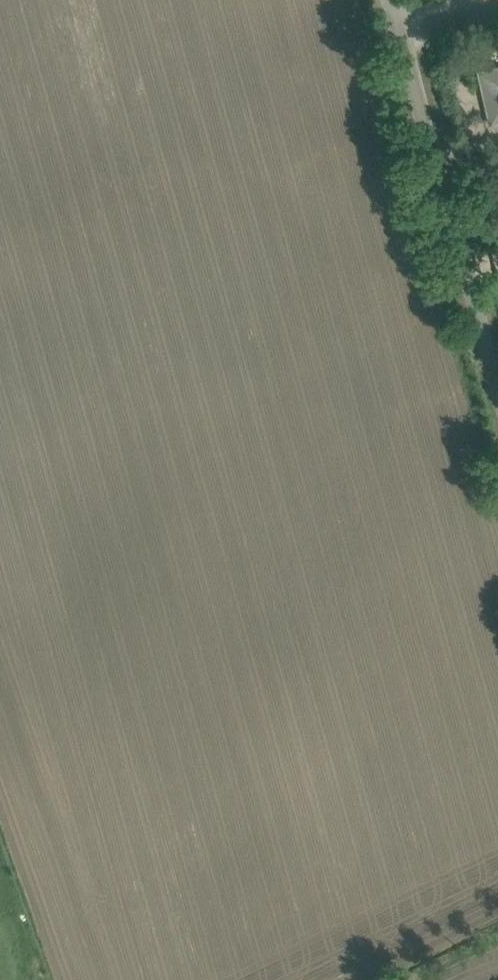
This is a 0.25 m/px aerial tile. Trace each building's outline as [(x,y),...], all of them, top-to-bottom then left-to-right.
[(487,71),(485,70),(480,71),(478,74),(479,79),(481,80),(490,123),(497,121),(497,69),(487,71)]
